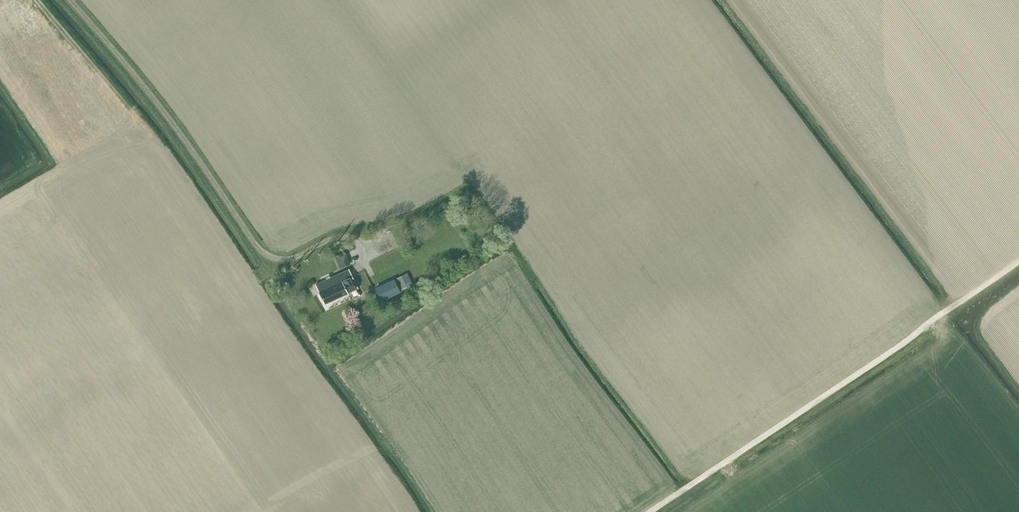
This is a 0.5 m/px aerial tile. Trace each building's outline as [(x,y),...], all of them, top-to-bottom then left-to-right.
[(348,269),(330,278),(329,276),(325,278),(326,280),(315,285),(319,292),(325,303),(348,293),(357,288),(348,269)] [(412,284),(407,273),(396,278),(401,289),(412,284)] [(394,279),(376,287),(382,301),(400,292),(394,279)]
